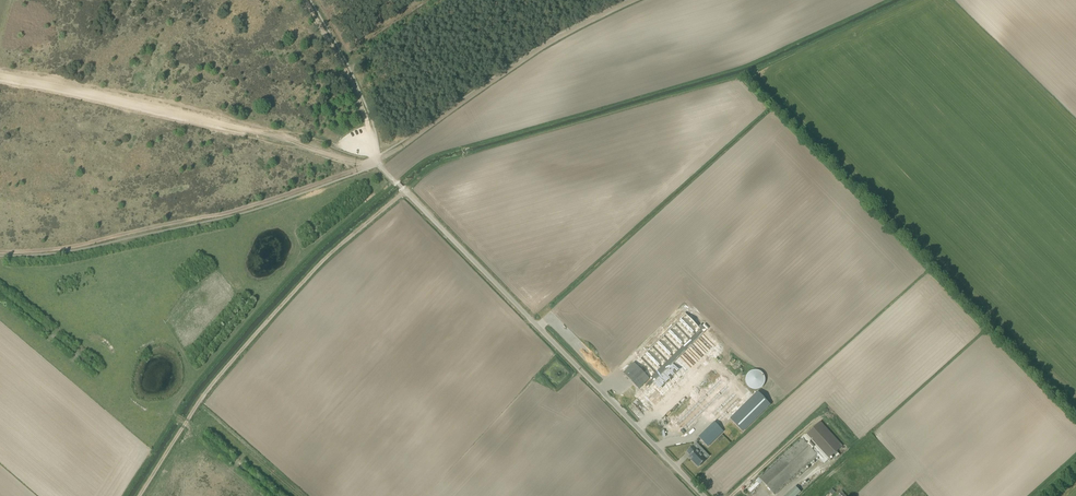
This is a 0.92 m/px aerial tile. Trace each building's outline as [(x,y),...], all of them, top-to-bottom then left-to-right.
[(704,332),(708,328),(704,324),(702,326),(701,324),(698,327),(685,313),(672,325),(671,324),(668,328),(668,329),(663,334),(662,333),(658,337),(659,338),(649,347),(648,346),(645,350),(646,351),(623,373),(655,406),(692,370),(692,371),(717,346),(704,332)] [(756,383),(759,371),(752,369),(748,380),(756,383)] [(674,425),(682,433),(729,387),(721,379),(674,425)] [(733,391),(708,416),(714,422),(698,437),(700,439),(699,441),(702,444),(703,442),(708,447),(724,431),(717,425),(742,400),(733,391)] [(758,392),(730,419),(743,432),(770,404),(758,392)] [(658,411),(666,419),(679,406),(672,397),(658,411)] [(805,435),(801,439),(808,447),(810,448),(817,456),(824,463),(828,460),(831,456),(835,460),(840,455),(836,452),(843,446),(820,421),(805,435)] [(801,439),(759,477),(775,494),(817,456),(810,448),(808,447),(801,439)] [(698,466),(706,459),(693,446),(687,451),(689,454),(688,456),(698,466)] [(802,492),(796,486),(785,495),(797,495),(802,492)]
